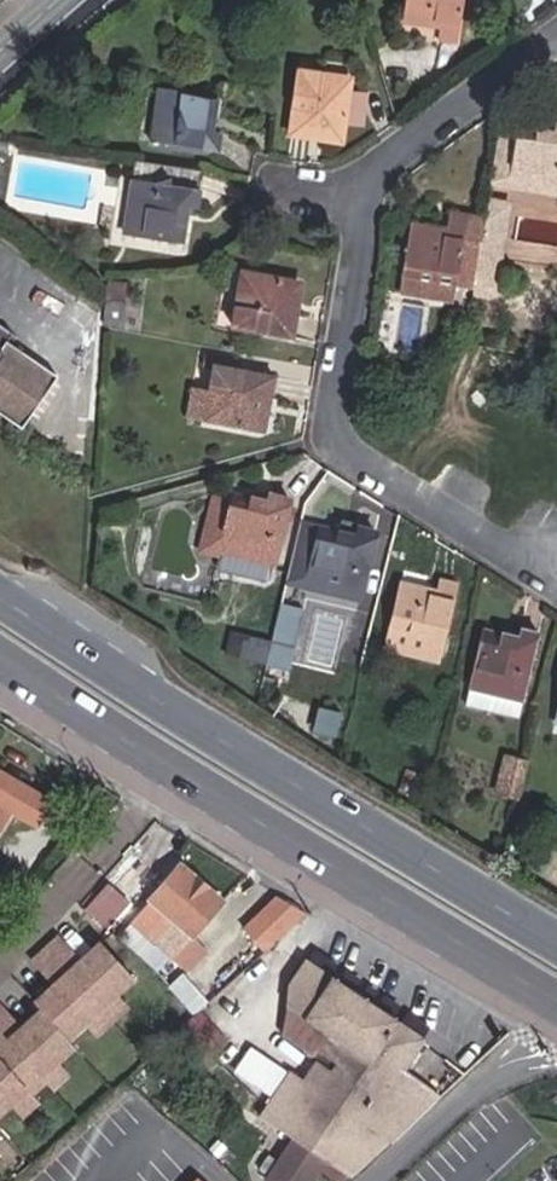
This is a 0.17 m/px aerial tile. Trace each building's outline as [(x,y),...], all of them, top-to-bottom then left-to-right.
[(461,0),(407,0),(404,23),(441,28),(440,40),(456,42),(461,0)] [(350,90),(352,77),(296,69),(287,137),(307,139),(308,132),(309,125),(325,127),(324,134),(344,137),(345,126),(350,90)] [(165,106),(167,88),(158,86),(156,104),(165,106)] [(205,130),(208,114),(215,115),(218,96),(167,88),(165,106),(156,104),(150,142),(217,153),(220,133),(205,130)] [(363,128),(368,92),(350,90),(345,126),(363,128)] [(554,125),(552,140),(535,137),(536,130),(499,124),(489,184),(556,194),(556,125),(554,125)] [(324,134),(325,127),(309,125),(308,132),(324,134)] [(195,210),(201,171),(134,161),(125,218),(134,219),(132,237),(182,244),(185,225),(178,224),(181,207),(188,209),(195,210)] [(498,259),(507,204),(487,201),(484,219),(478,256),(498,259)] [(185,225),(188,209),(181,207),(178,224),(185,225)] [(478,256),(484,219),(449,213),(446,229),(410,223),(402,276),(408,277),(405,293),(453,301),(456,285),(473,288),(478,256)] [(132,237),(134,219),(125,218),(123,236),(132,237)] [(517,219),(515,242),(556,244),(556,221),(517,219)] [(492,298),(498,259),(478,256),(473,288),(472,295),(492,298)] [(292,337),(296,314),(290,313),(283,312),(286,294),(293,296),(295,282),(245,273),(240,303),(236,302),(232,326),(292,337)] [(124,304),(126,282),(107,280),(105,302),(124,304)] [(290,313),(293,296),(286,294),(283,312),(290,313)] [(121,327),(124,304),(105,302),(103,325),(121,327)] [(6,341),(12,333),(0,324),(0,414),(21,428),(57,376),(6,341)] [(211,363),(213,355),(203,353),(201,361),(211,363)] [(257,411),(260,396),(266,398),(270,398),(275,376),(236,369),(238,359),(213,355),(211,363),(206,390),(221,393),(215,422),(260,430),(264,412),(257,411)] [(215,422),(221,393),(206,390),(190,387),(184,416),(215,422)] [(264,412),(266,398),(260,396),(257,411),(264,412)] [(219,543),(231,493),(212,489),(198,544),(196,553),(219,559),(233,562),(237,547),(219,543)] [(274,567),(290,499),(268,494),(267,496),(252,492),(250,498),(231,493),(219,543),(237,547),(233,562),(219,559),(217,568),(220,572),(266,583),(269,580),(273,567),(274,567)] [(361,602),(377,530),(336,521),(331,543),(293,535),(282,584),(361,602)] [(439,661),(457,583),(441,579),(438,592),(401,584),(391,629),(432,638),(429,652),(428,658),(439,661)] [(293,666),(304,605),(281,601),(275,637),(231,630),(227,655),(293,666)] [(518,718),(539,634),(517,628),(516,634),(514,641),(497,637),(498,630),(485,626),(465,706),(518,718)] [(429,652),(432,638),(391,629),(387,643),(429,652)] [(514,641),(516,634),(498,630),(497,637),(514,641)] [(518,798),(527,763),(504,757),(495,792),(518,798)] [(0,772),(0,823),(9,807),(37,823),(50,801),(0,772)] [(27,885),(3,863),(0,866),(0,903),(5,908),(27,885)] [(172,960),(222,901),(179,865),(129,924),(172,960)] [(263,952),(307,913),(276,895),(242,928),(263,952)] [(81,960),(58,934),(43,947),(67,973),(81,960)] [(116,994),(133,978),(101,942),(81,960),(67,973),(100,1008),(116,994)] [(53,986),(67,973),(43,947),(29,960),(53,986)] [(442,1096),(405,1070),(424,1040),(305,960),(289,985),(281,1035),(314,1058),(317,1052),(338,1066),(335,1069),(317,1057),(316,1059),(298,1085),(284,1075),(254,1120),(289,1143),(264,1180),(308,1180),(314,1172),(326,1180),(343,1180),(386,1143),(389,1145),(442,1096)] [(100,1008),(67,973),(53,986),(34,1004),(40,1011),(66,1039),(83,1024),(100,1008)] [(114,1023),(130,1009),(116,994),(100,1008),(114,1023)] [(0,1003),(0,1034),(2,1036),(7,1041),(22,1028),(0,1003)] [(96,1038),(114,1023),(100,1008),(83,1024),(96,1038)] [(66,1039),(40,1011),(22,1028),(7,1041),(39,1076),(57,1061),(73,1047),(66,1039)] [(227,1041),(199,1011),(184,1025),(210,1056),(227,1041)] [(44,1082),(39,1076),(7,1041),(2,1036),(0,1038),(0,1113),(9,1104),(26,1088),(31,1094),(44,1082)] [(338,1066),(317,1052),(314,1058),(316,1059),(317,1057),(335,1069),(338,1066)] [(70,1077),(57,1061),(39,1076),(44,1082),(54,1092),(70,1077)] [(21,1117),(38,1102),(31,1094),(26,1088),(9,1104),(21,1117)]
